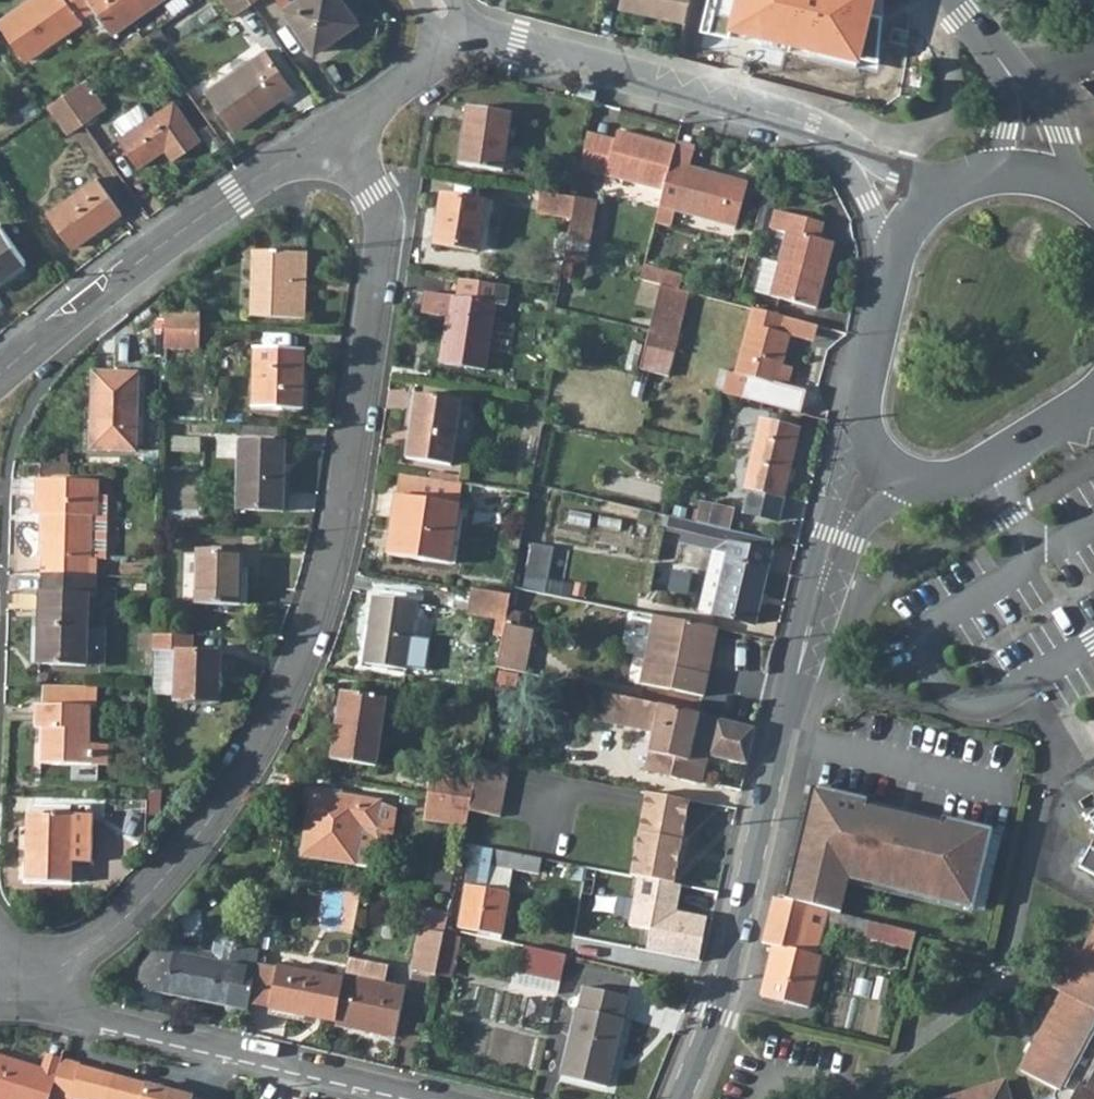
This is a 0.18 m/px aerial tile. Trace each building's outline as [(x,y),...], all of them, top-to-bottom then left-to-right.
[(0,25),(0,35),(23,69),(80,28),(79,24),(93,14),(83,0),(36,0),(0,25)] [(93,14),(110,39),(164,0),(83,0),(93,14)] [(233,20),(250,8),(244,0),(218,0),(233,20)] [(282,13),(314,56),(358,26),(339,0),(300,0),(282,13)] [(684,20),(689,0),(620,0),(619,6),(684,20)] [(677,54),(693,59),(700,31),(707,0),(689,0),(684,20),(677,54)] [(727,37),(857,68),(879,74),(883,16),(871,13),(874,0),(707,0),(700,31),(727,37)] [(265,55),(207,94),(235,134),(292,94),(265,55)] [(87,82),(64,98),(84,127),(107,111),(87,82)] [(64,98),(50,109),(69,138),(84,127),(64,98)] [(173,106),(118,144),(137,173),(164,155),(172,165),(201,145),(173,106)] [(467,107),(458,164),(503,171),(512,114),(467,107)] [(616,142),(607,177),(665,191),(672,162),(676,146),(618,132),(616,142)] [(588,134),(581,170),(607,177),(616,142),(588,134)] [(665,191),(661,207),(738,226),(749,181),(672,162),(665,191)] [(98,182),(49,216),(71,250),(121,216),(98,182)] [(540,193),(537,212),(573,219),(576,199),(540,193)] [(441,195),(433,244),(476,251),(484,202),(441,195)] [(573,219),(568,242),(590,246),(599,203),(576,199),(573,219)] [(768,258),(760,290),(820,305),(836,241),(820,236),(824,220),(795,213),(782,261),(768,258)] [(0,230),(0,285),(27,266),(2,229),(0,230)] [(251,257),(248,322),(302,324),(303,296),(296,296),(296,289),(304,290),(305,259),(251,257)] [(660,284),(652,318),(681,324),(689,291),(660,284)] [(427,294),(423,315),(448,319),(441,365),(485,372),(496,305),(427,294)] [(752,377),(746,401),(805,414),(810,392),(790,387),(795,369),(786,367),(793,338),(783,335),(788,315),(754,307),(738,374),(752,377)] [(821,323),(788,315),(783,335),(793,338),(816,343),(821,323)] [(163,317),(163,335),(197,336),(198,318),(163,317)] [(649,329),(640,369),(669,374),(681,324),(652,318),(649,329)] [(310,348),(310,334),(264,334),(264,347),(310,348)] [(252,355),(250,414),(299,416),(301,356),(252,355)] [(94,380),(91,453),(131,455),(134,380),(94,380)] [(417,394),(408,459),(452,466),(462,401),(417,394)] [(750,490),(745,513),(781,521),(802,429),(761,419),(745,489),(750,490)] [(236,446),(234,513),(281,514),(283,448),(236,446)] [(420,478),(418,499),(451,504),(454,484),(420,478)] [(45,563),(45,579),(98,580),(99,564),(105,565),(107,502),(98,502),(99,486),(38,484),(37,520),(42,520),(41,562),(45,563)] [(451,504),(418,499),(396,496),(388,555),(450,565),(459,505),(451,504)] [(698,502),(693,521),(731,530),(736,511),(698,502)] [(693,521),(685,519),(681,533),(706,538),(704,546),(716,549),(712,564),(729,568),(718,613),(757,621),(776,540),(731,530),(693,521)] [(534,543),(530,588),(551,590),(555,545),(534,543)] [(193,554),(191,607),(237,609),(239,556),(193,554)] [(98,580),(45,579),(44,597),(40,597),(37,668),(87,669),(90,599),(98,599),(98,580)] [(471,591),(467,617),(505,623),(510,597),(471,591)] [(373,598),(363,665),(422,674),(426,646),(409,642),(415,605),(373,598)] [(658,615),(653,640),(668,643),(673,618),(658,615)] [(668,643),(653,640),(643,684),(707,697),(711,674),(698,671),(703,647),(710,648),(714,626),(673,618),(668,643)] [(505,624),(497,668),(525,673),(534,630),(505,624)] [(698,671),(711,674),(721,628),(714,626),(710,648),(703,647),(698,671)] [(152,639),(152,655),(175,657),(173,710),(217,712),(220,659),(190,657),(191,641),(152,639)] [(68,691),(68,711),(92,711),(98,711),(98,692),(68,691)] [(343,693),(332,761),(377,768),(388,700),(343,693)] [(722,715),(634,696),(627,727),(655,733),(648,768),(702,780),(708,751),(752,761),(761,723),(722,715)] [(92,711),(68,711),(37,710),(36,735),(43,735),(43,746),(41,746),(40,769),(108,771),(109,751),(90,750),(92,711)] [(472,800),(470,810),(505,817),(514,767),(479,761),(476,777),(472,800)] [(440,771),(436,795),(472,800),(476,777),(440,771)] [(832,909),(840,911),(849,875),(974,905),(993,826),(943,814),(941,822),(866,804),(868,796),(812,782),(784,896),(832,909)] [(651,792),(647,810),(690,817),(694,799),(651,792)] [(314,793),(304,857),(356,866),(362,828),(378,831),(383,803),(314,793)] [(436,795),(431,819),(467,824),(470,810),(472,800),(436,795)] [(647,810),(636,875),(643,876),(678,882),(682,866),(691,859),(694,838),(688,831),(690,817),(647,810)] [(28,820),(26,889),(71,891),(74,823),(28,820)] [(1081,866),(1093,874),(1093,842),(1081,866)] [(464,844),(461,859),(472,861),(460,927),(504,935),(511,892),(491,889),(497,850),(464,844)] [(497,850),(491,889),(511,892),(516,869),(506,867),(508,852),(497,850)] [(508,852),(506,867),(516,869),(572,880),(575,864),(508,852)] [(643,876),(632,924),(654,929),(649,950),(701,959),(709,919),(680,912),(686,883),(678,882),(643,876)] [(776,894),(765,939),(772,942),(763,988),(810,1000),(821,953),(805,949),(811,932),(815,913),(831,916),(832,909),(784,896),(776,894)] [(916,931),(883,922),(879,937),(909,945),(906,955),(913,957),(920,932),(916,931)] [(417,972),(439,976),(447,935),(424,931),(417,972)] [(1087,952),(1074,946),(1054,985),(1066,992),(1027,1067),(1063,1086),(1061,1092),(1036,1098),(1093,1098),(1093,938),(1087,952)] [(166,996),(248,1011),(260,953),(225,947),(218,961),(174,954),(166,996)] [(521,951),(516,972),(560,981),(564,961),(521,951)] [(336,1024),(335,1028),(396,1039),(405,991),(386,988),(390,968),(349,960),(344,983),(336,1024)] [(271,1010),(336,1024),(344,983),(279,969),(271,1010)] [(582,987),(561,1077),(605,1087),(628,997),(582,987)] [(57,1074),(40,1069),(0,1057),(0,1098),(50,1098),(57,1074)] [(44,1057),(40,1069),(57,1074),(61,1062),(44,1057)] [(70,1064),(61,1062),(57,1074),(50,1098),(60,1098),(70,1064)] [(60,1098),(196,1098),(122,1079),(118,1078),(80,1069),(81,1067),(70,1064),(60,1098)] [(1008,1078),(944,1098),(1015,1098),(1008,1078)]
